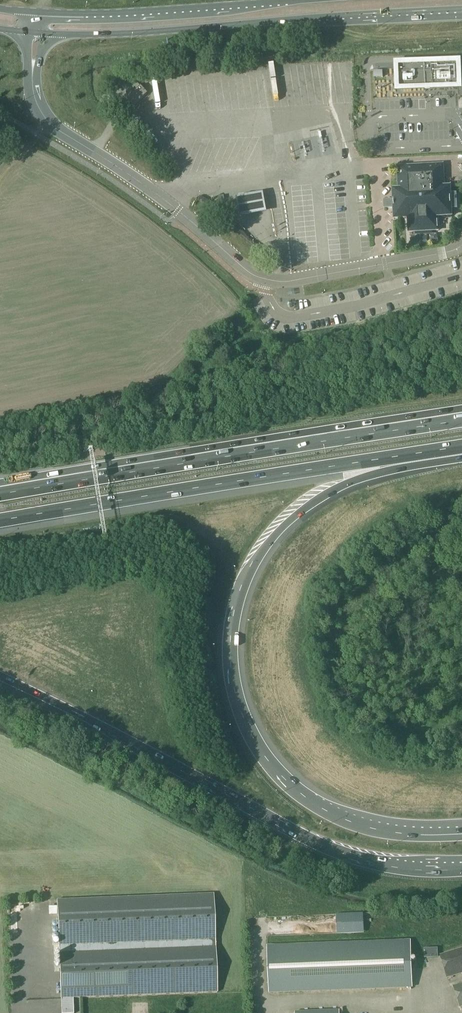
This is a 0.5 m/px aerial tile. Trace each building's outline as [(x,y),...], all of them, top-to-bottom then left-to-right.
[(461,96),(461,62),(458,62),(455,62),(455,60),(450,60),(450,62),(435,63),(435,61),(427,61),(428,63),(400,64),(397,64),(398,88),(458,86),(458,96),(461,96)] [(122,86),(130,95),(126,98),(133,106),(147,93),(140,86),(139,87),(131,78),(122,86)] [(393,189),(393,201),(389,201),(389,208),(393,208),(393,219),(407,219),(407,233),(437,233),(437,219),(451,219),(451,189),(445,189),(444,167),(398,167),(399,189),(393,189)] [(263,194),(236,198),(240,220),(267,216),(263,194)] [(381,197),(381,207),(389,207),(388,197),(381,197)] [(62,1012),(74,1012),(73,998),(217,992),(213,894),(57,900),(62,1012)] [(268,993),(295,992),(412,988),(411,940),(266,946),(268,993)] [(440,955),(443,962),(442,962),(445,970),(447,977),(461,973),(461,948),(440,955)] [(454,986),(456,992),(455,993),(457,1001),(458,1001),(460,1007),(461,1006),(461,983),(454,986)]
